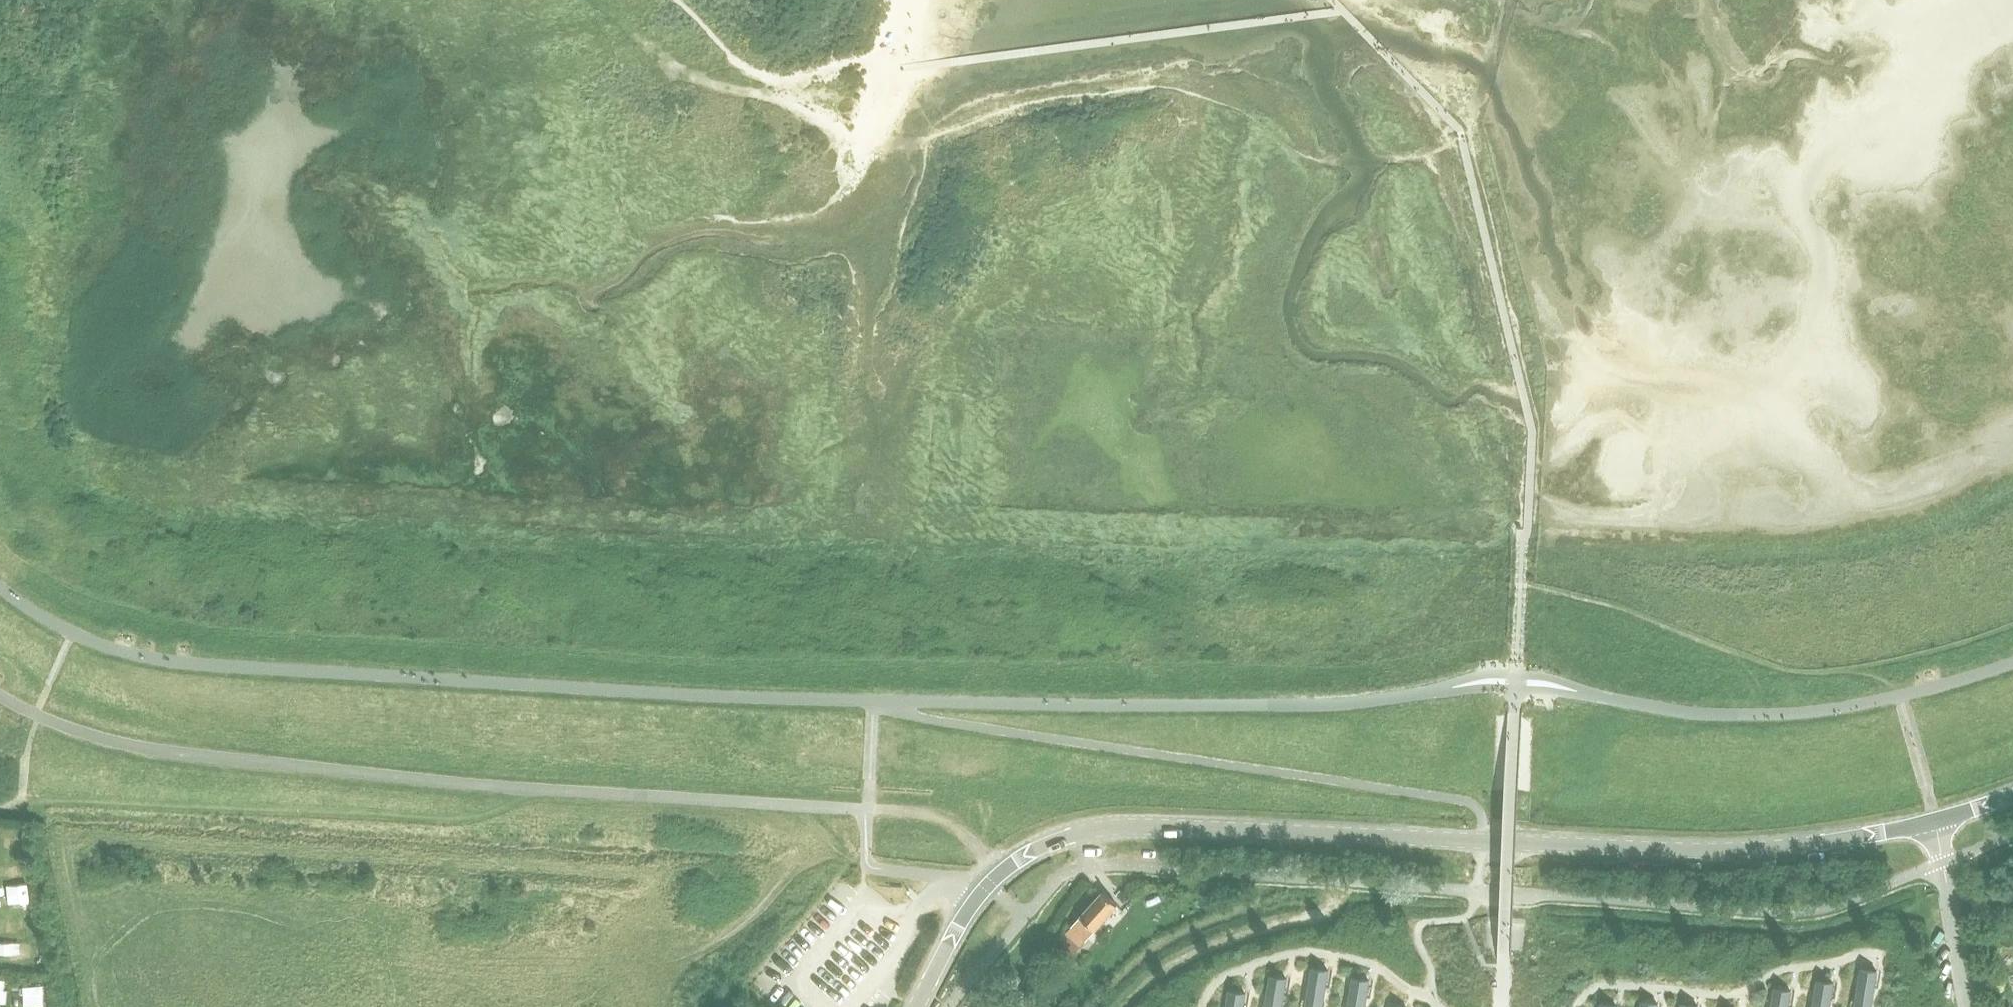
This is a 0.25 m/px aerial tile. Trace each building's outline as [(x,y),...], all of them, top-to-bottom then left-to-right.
[(1081,946),(1109,914),(1116,905),(1101,892),(1065,933),(1081,946)] [(1311,967),(1305,1004),(1321,1006),(1327,970),(1311,967)] [(1854,1005),(1864,1006),(1870,1006),(1876,971),(1860,968),(1854,1005)] [(1264,1006),(1281,1006),(1286,978),(1269,975),(1264,1006)] [(34,978),(14,978),(14,1001),(34,1001),(34,978)] [(1347,1006),(1364,1006),(1368,980),(1352,978),(1347,1006)] [(1812,1006),(1828,1006),(1832,983),(1816,980),(1812,1006)] [(1770,1006),(1787,1006),(1790,990),(1773,988),(1770,1006)] [(1225,1006),(1242,1006),(1245,993),(1228,990),(1225,1006)] [(1024,996),(1011,1006),(1033,1006),(1024,996)]
